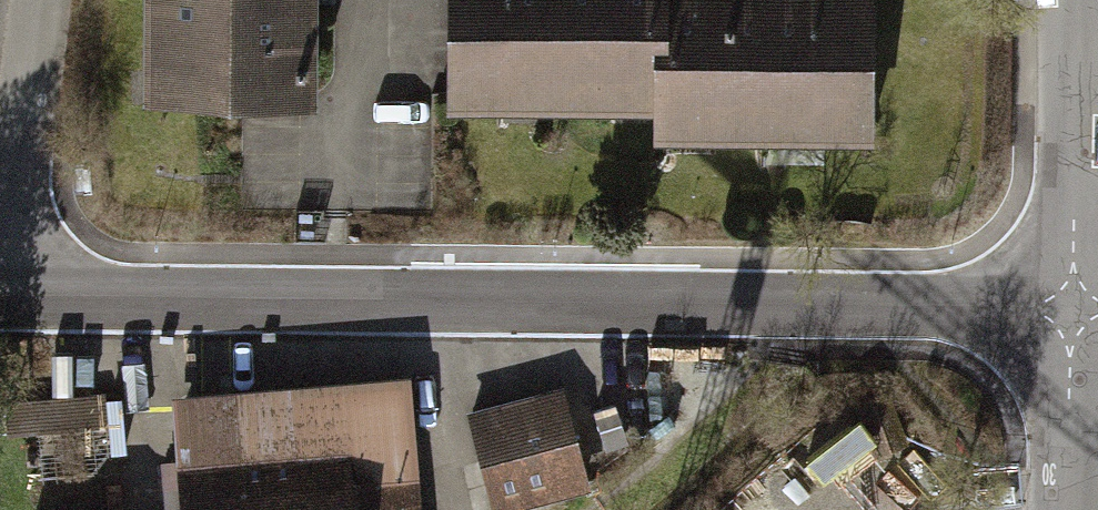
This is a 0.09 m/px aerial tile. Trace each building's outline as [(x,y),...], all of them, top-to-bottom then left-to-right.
[(307,0),(155,0),(154,99),(307,100),(307,0)] [(451,100),(658,102),(659,90),(661,90),(662,0),(452,0),(451,100)] [(658,102),(658,132),(870,132),(870,0),(662,0),(661,90),(659,90),(658,102)] [(418,374),(183,391),(192,509),(428,509),(418,374)] [(571,385),(477,412),(505,509),(516,509),(600,487),(571,385)]
